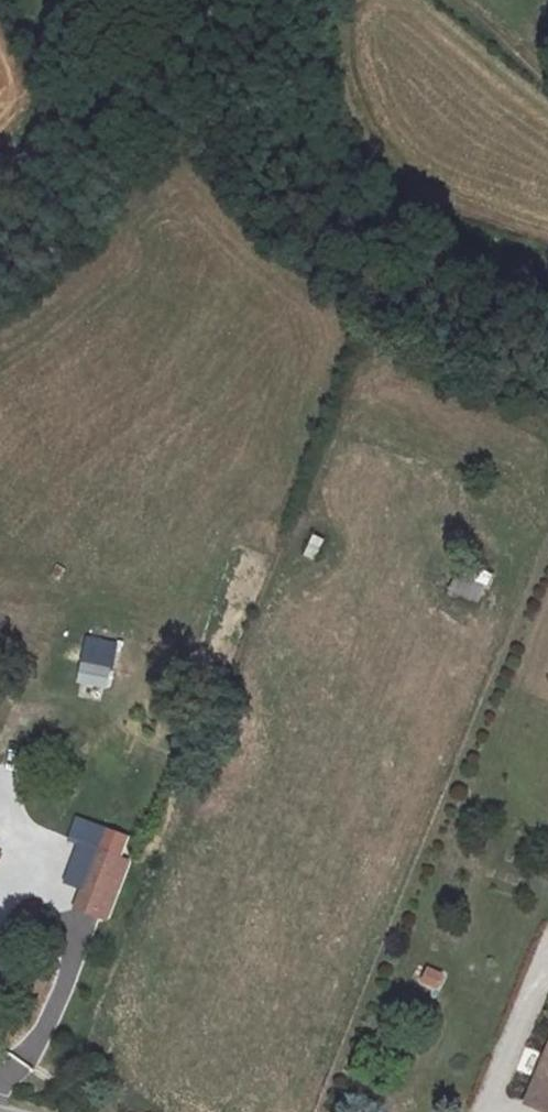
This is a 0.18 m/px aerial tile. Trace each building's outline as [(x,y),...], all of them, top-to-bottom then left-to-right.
[(452,599),(477,608),(489,574),(464,565),(452,599)] [(102,696),(110,670),(81,661),(73,687),(102,696)] [(77,890),(70,912),(110,923),(129,860),(122,858),(128,837),(102,829),(96,848),(74,841),(61,885),(77,890)] [(438,992),(446,975),(426,966),(418,984),(438,992)] [(535,1109),(543,1111),(547,1111),(547,1079),(535,1109)]
